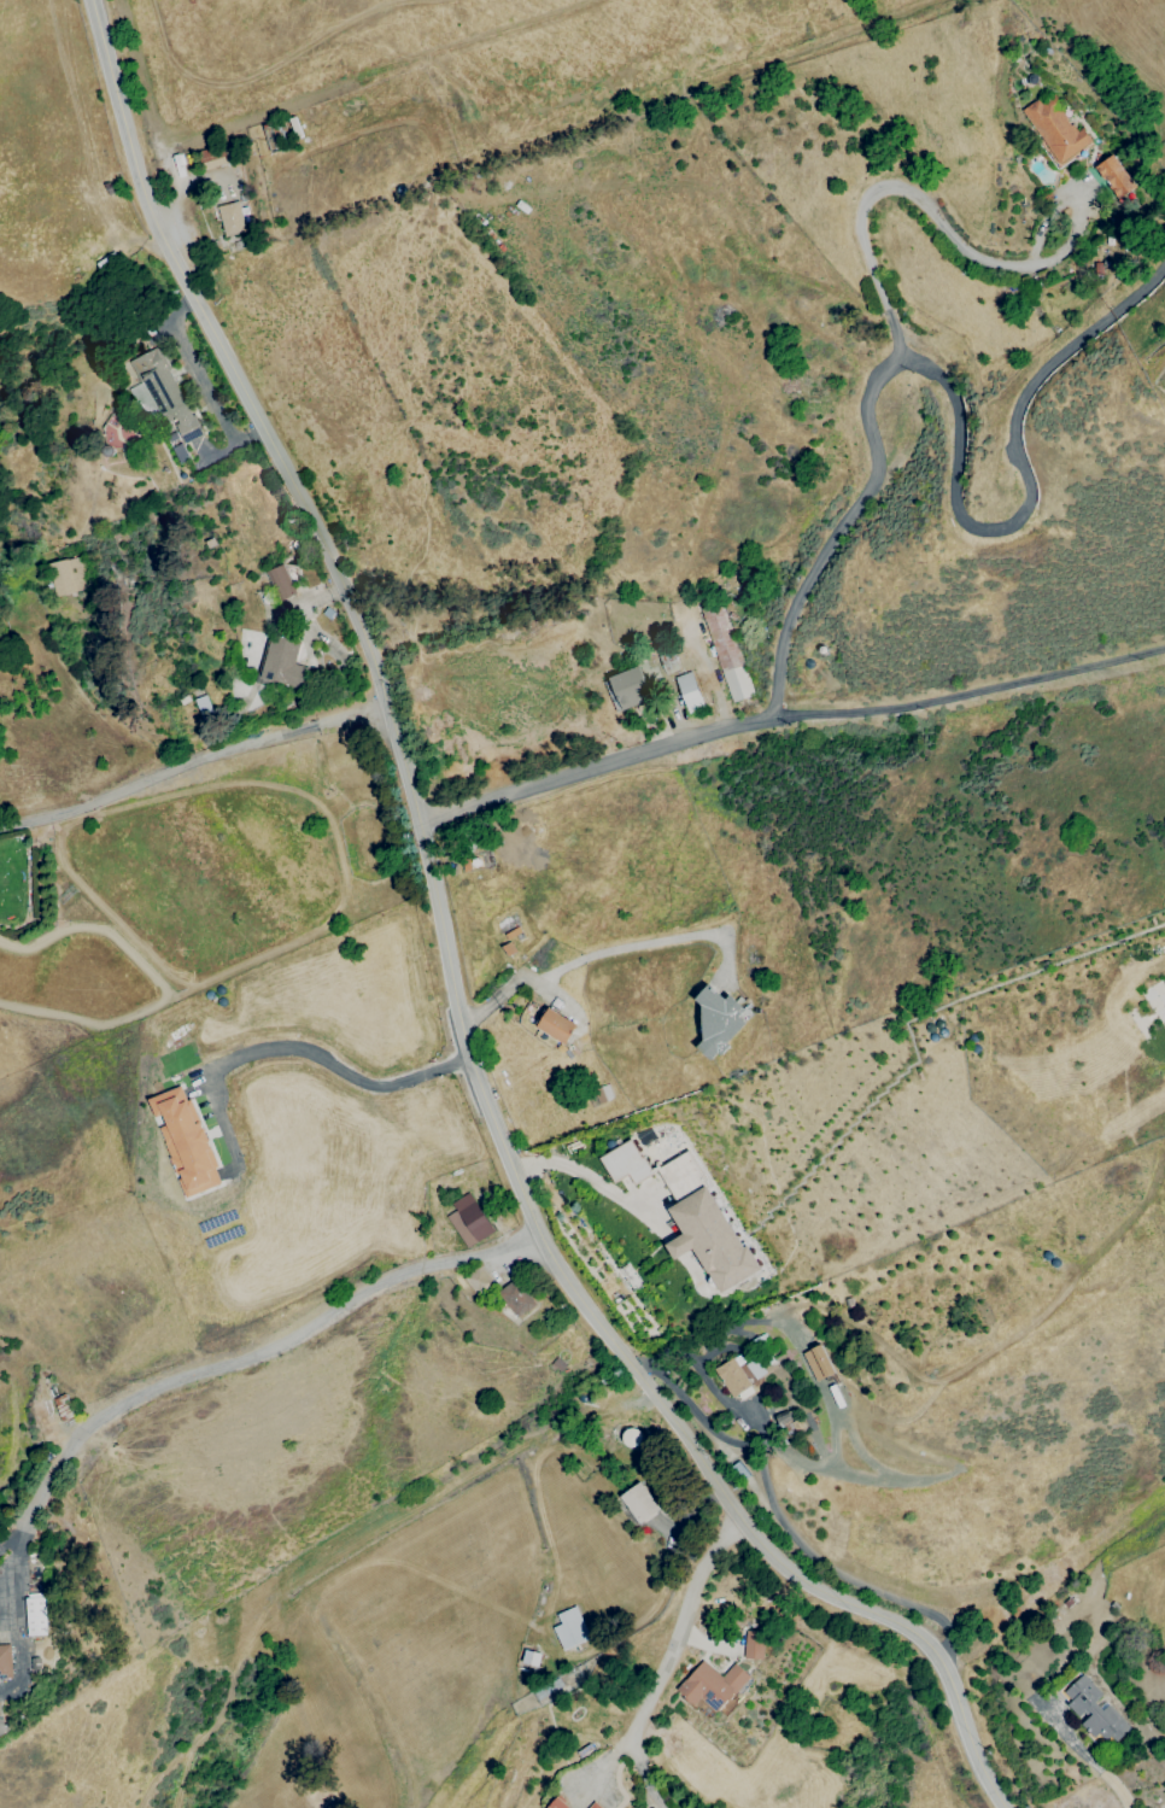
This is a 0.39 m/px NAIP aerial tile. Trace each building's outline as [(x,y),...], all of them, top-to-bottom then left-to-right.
[(1054,163),(1090,145),(1081,129),(1073,133),(1052,92),(1024,106),(1054,163)] [(222,145),(197,152),(201,169),(226,162),(222,145)] [(1115,198),(1133,185),(1111,154),(1093,167),(1115,198)] [(224,236),(245,230),(237,201),(216,207),(224,236)] [(129,360),(140,384),(131,388),(145,419),(159,412),(165,425),(173,421),(183,443),(199,436),(160,347),(129,360)] [(124,452),(137,432),(112,414),(98,434),(124,452)] [(79,556),(47,564),(56,597),(88,588),(79,556)] [(295,594),(282,564),(265,572),(278,601),(295,594)] [(699,606),(730,702),(751,695),(720,599),(699,606)] [(273,634),(302,643),(295,663),(310,667),(303,690),(287,686),(288,684),(262,677),(273,634)] [(620,708),(650,696),(637,665),(608,677),(620,708)] [(687,712),(704,706),(691,670),(674,677),(687,712)] [(705,1009),(694,1022),(707,1033),(695,1046),(711,1061),(752,1015),(728,994),(723,1000),(706,985),(694,999),(705,1009)] [(564,1045),(576,1024),(548,1007),(536,1027),(564,1045)] [(147,1098),(154,1117),(162,1114),(166,1126),(160,1128),(183,1197),(220,1185),(186,1085),(147,1098)] [(650,1174),(630,1139),(598,1157),(613,1183),(628,1174),(633,1184),(650,1174)] [(667,1207),(681,1235),(665,1243),(673,1259),(694,1248),(718,1293),(761,1271),(747,1245),(740,1249),(708,1186),(667,1207)] [(464,1248),(492,1233),(470,1192),(450,1202),(455,1211),(447,1215),(464,1248)] [(519,1319),(536,1304),(512,1279),(496,1294),(519,1319)] [(801,1353),(815,1382),(833,1373),(820,1344),(801,1353)] [(744,1363),(753,1379),(763,1374),(754,1357),(744,1363)] [(747,1389),(735,1358),(715,1367),(728,1397),(747,1389)] [(619,1495),(638,1524),(659,1510),(639,1482),(619,1495)] [(27,1635),(47,1635),(45,1594),(26,1594),(27,1635)] [(560,1624),(553,1627),(560,1649),(587,1640),(577,1606),(556,1613),(560,1624)] [(763,1631),(744,1630),(743,1658),(762,1659),(763,1631)] [(13,1678),(0,1679),(0,1644),(11,1644),(13,1678)] [(522,1663),(537,1666),(540,1653),(524,1650),(522,1663)] [(748,1675),(733,1663),(722,1676),(701,1660),(676,1692),(695,1706),(700,1699),(718,1713),(748,1675)] [(1130,1728),(1100,1697),(1103,1694),(1081,1673),(1057,1696),(1096,1735),(1100,1731),(1113,1745),(1130,1728)] [(557,1796),(546,1807),(570,1807),(557,1796)]
